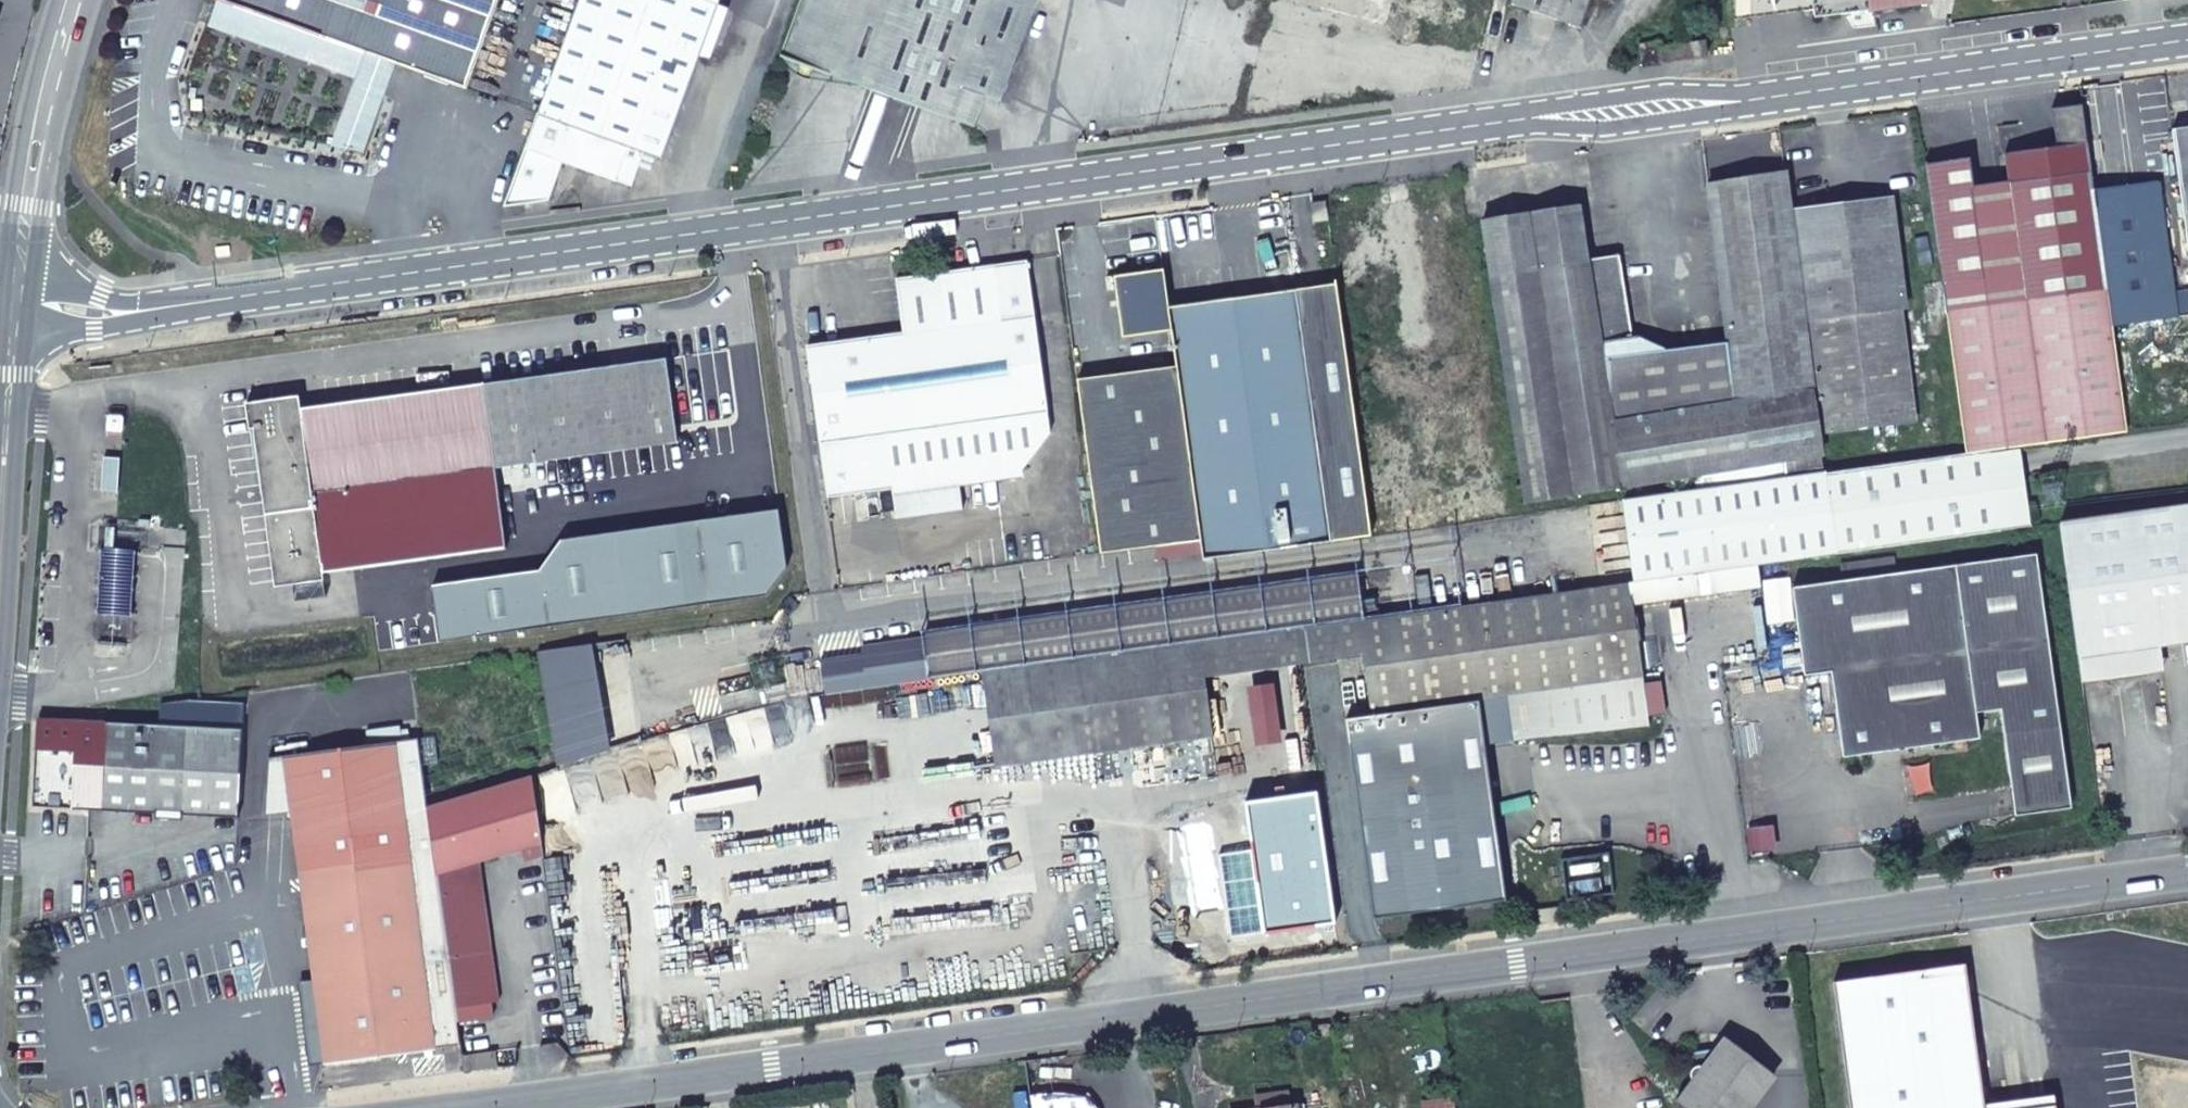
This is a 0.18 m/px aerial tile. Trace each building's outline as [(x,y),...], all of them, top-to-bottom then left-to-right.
[(341,0),(259,0),(375,41),(353,104),(383,115),(414,26),(341,0)] [(414,26),(485,51),(504,0),(341,0),(414,26)] [(509,206),(554,200),(568,162),(636,187),(644,166),(649,153),(661,157),(665,159),(722,3),(715,0),(584,0),(509,206)] [(1005,100),(1041,0),(806,0),(786,57),(957,118),(969,88),(1005,100)] [(1517,3),(1584,26),(1594,0),(1518,0),(1517,3)] [(1818,16),(1933,4),(1932,0),(1816,0),(1818,16)] [(2187,213),(2187,128),(2177,129),(2187,213)] [(1990,451),(2020,447),(2129,432),(2115,323),(2097,188),(2090,142),(2009,154),(2028,300),(2032,329),(1951,339),(1968,454),(1990,451)] [(656,171),(661,157),(649,153),(644,166),(656,171)] [(1971,158),(1927,164),(1944,284),(1989,277),(1971,158)] [(1787,173),(1748,179),(1708,186),(1729,344),(1730,351),(1636,364),(1632,337),(1601,343),(1621,486),(1786,461),(1822,455),(1787,173)] [(2162,179),(2097,188),(2115,323),(2179,315),(2162,179)] [(1798,212),(1826,434),(1907,423),(1892,310),(1908,308),(1895,199),(1798,212)] [(1330,219),(1327,201),(1312,203),(1314,222),(1330,219)] [(1580,206),(1533,214),(1541,267),(1588,261),(1580,206)] [(1632,337),(1621,256),(1588,261),(1541,267),(1533,214),(1487,221),(1525,501),(1621,486),(1601,343),(1632,337)] [(890,489),(957,479),(1028,469),(1054,434),(1028,261),(898,280),(906,333),(809,347),(831,497),(890,489)] [(1202,552),(1203,559),(1332,541),(1297,292),(1236,300),(1169,308),(1164,272),(1113,277),(1120,336),(1171,329),(1176,365),(1123,372),(1079,378),(1102,550),(1157,543),(1159,556),(1187,554),(1186,539),(1200,537),(1202,552)] [(2028,300),(1948,311),(1951,339),(2032,329),(2028,300)] [(1730,351),(1729,344),(1664,354),(1638,336),(1632,337),(1636,364),(1730,351)] [(299,397),(247,404),(251,428),(255,428),(275,579),(507,548),(503,513),(526,509),(520,462),(677,440),(667,360),(301,409),(299,397)] [(1366,403),(1355,405),(1370,516),(1382,514),(1366,403)] [(2005,508),(2028,505),(2020,447),(1990,451),(1999,509),(2005,508)] [(1788,478),(1623,500),(1634,581),(1689,573),(1758,564),(1837,553),(2002,531),(1999,509),(1990,451),(1968,454),(1825,473),(1788,478)] [(1786,461),(1788,478),(1825,473),(1822,455),(1786,461)] [(105,456),(103,489),(119,490),(121,457),(105,456)] [(961,510),(957,479),(890,489),(894,519),(961,510)] [(2028,505),(2005,508),(2008,530),(2031,527),(2028,505)] [(2059,523),(2078,656),(2159,645),(2187,641),(2187,506),(2059,523)] [(2005,508),(1999,509),(2002,531),(2008,530),(2005,508)] [(1200,537),(1186,539),(1187,554),(1202,552),(1200,537)] [(102,547),(100,568),(136,571),(138,550),(102,547)] [(1842,581),(1792,587),(1804,675),(1831,671),(1843,756),(1980,738),(1976,712),(2001,708),(2015,815),(2071,807),(2038,554),(1896,573),(1894,558),(1840,565),(1842,581)] [(1758,564),(1689,573),(1692,596),(1761,586),(1758,564)] [(98,590),(135,593),(136,571),(100,568),(98,590)] [(1325,623),(1365,618),(1359,572),(926,630),(932,678),(985,670),(1201,641),(1325,623)] [(1506,695),(1513,746),(1650,727),(1633,604),(1692,596),(1689,573),(1634,581),(1521,596),(1534,691),(1506,695)] [(133,614),(135,593),(98,590),(97,611),(133,614)] [(1534,691),(1521,596),(1442,607),(1455,702),(1478,699),(1506,695),(1534,691)] [(1455,702),(1442,607),(1365,618),(1325,623),(1329,661),(1365,656),(1374,718),(1348,722),(1374,919),(1507,901),(1478,699),(1455,702)] [(1329,661),(1325,623),(1201,641),(1205,679),(1329,661)] [(1205,679),(1201,641),(985,670),(997,766),(1212,736),(1205,679)] [(2159,645),(2078,656),(2081,679),(2162,669),(2159,645)] [(828,692),(870,686),(865,653),(823,659),(828,692)] [(244,705),(163,702),(161,727),(243,732),(244,705)] [(161,727),(40,720),(35,805),(238,817),(243,732),(161,727)] [(542,842),(533,776),(428,806),(457,1022),(492,1017),(490,1003),(498,1002),(479,860),(542,842)] [(405,817),(297,852),(304,900),(316,988),(326,1062),(434,1050),(405,817)] [(1849,1107),(1983,1107),(1965,964),(1833,981),(1849,1107)] [(310,1064),(326,1062),(316,988),(300,990),(310,1064)] [(1330,1025),(1313,1027),(1314,1037),(1331,1035),(1330,1025)] [(1772,1075),(1726,1039),(1715,1055),(1697,1058),(1698,1067),(1690,1075),(1694,1082),(1678,1102),(1687,1107),(1749,1107),(1772,1075)] [(1088,1105),(1086,1103),(1059,1094),(1031,1097),(1033,1107),(1090,1107),(1088,1105)]
